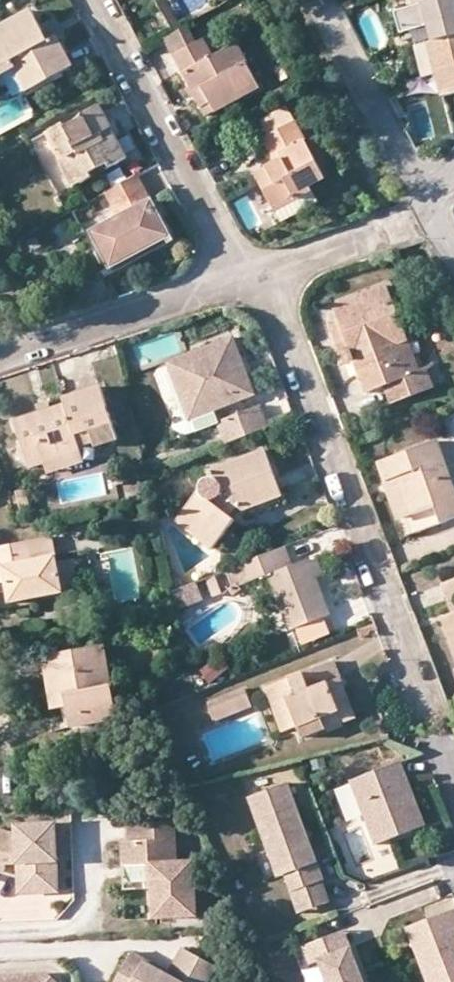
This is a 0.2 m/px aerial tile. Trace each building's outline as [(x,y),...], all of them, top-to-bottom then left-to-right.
[(156,2),(173,32),(182,26),(167,0),(160,0),(156,2)] [(432,42),(453,36),(453,0),(413,0),(414,5),(393,10),(399,34),(417,29),(428,27),(432,42)] [(44,33),(32,10),(0,27),(0,77),(16,69),(27,91),(74,67),(61,43),(57,36),(49,41),(44,33)] [(165,40),(174,56),(201,41),(193,25),(165,40)] [(59,26),(44,33),(49,41),(57,36),(61,43),(68,40),(59,26)] [(432,42),(428,27),(417,29),(421,45),(429,42),(432,42)] [(429,42),(437,74),(442,96),(453,93),(453,36),(432,42),(429,42)] [(201,87),(215,114),(261,89),(238,44),(214,56),(205,39),(201,41),(174,56),(192,92),(201,87)] [(437,74),(429,42),(421,45),(416,46),(425,77),(437,74)] [(206,118),(215,114),(201,87),(192,92),(206,118)] [(108,163),(110,167),(128,157),(101,105),(82,114),(84,118),(65,128),(63,124),(45,133),(54,151),(61,148),(66,158),(60,161),(73,187),(92,176),(90,172),(108,163)] [(261,120),(269,135),(295,121),(287,106),(261,120)] [(326,178),(295,121),(269,135),(262,139),(274,162),(254,174),(274,211),(313,191),(311,187),(326,178)] [(92,176),(110,167),(108,163),(90,172),(92,176)] [(125,164),(108,173),(115,187),(132,178),(125,164)] [(149,197),(138,176),(107,192),(118,213),(149,197)] [(319,202),(313,191),(274,211),(281,223),(319,202)] [(121,218),(152,202),(149,197),(118,213),(121,218)] [(94,199),(72,210),(77,222),(99,210),(94,199)] [(138,240),(164,226),(152,202),(121,218),(93,233),(112,267),(143,251),(138,240)] [(173,243),(164,226),(138,240),(143,251),(112,267),(115,273),(173,243)] [(334,307),(339,319),(346,336),(336,340),(345,362),(353,360),(366,391),(384,385),(391,402),(435,385),(426,368),(422,370),(407,376),(393,343),(408,337),(387,285),(334,307)] [(329,322),(336,340),(346,336),(339,319),(329,322)] [(422,370),(408,337),(393,343),(407,376),(422,370)] [(169,363),(174,376),(190,381),(182,396),(191,420),(257,394),(248,371),(240,374),(236,365),(244,361),(235,338),(169,363)] [(248,371),(244,361),(236,365),(240,374),(248,371)] [(174,376),(182,396),(190,381),(174,376)] [(29,473),(44,468),(81,457),(75,436),(111,425),(100,390),(62,402),(64,408),(52,413),(38,417),(14,424),(29,473)] [(35,408),(38,417),(52,413),(49,404),(35,408)] [(220,422),(228,443),(270,427),(262,406),(220,422)] [(186,435),(220,422),(215,411),(191,420),(176,426),(177,431),(186,435)] [(386,482),(400,477),(414,515),(436,508),(442,523),(453,518),(453,486),(438,441),(379,462),(386,482)] [(213,550),(236,520),(227,515),(234,504),(241,509),(283,495),(266,450),(208,471),(210,477),(205,480),(202,484),(202,491),(177,522),(213,550)] [(84,465),(81,457),(44,468),(47,477),(84,465)] [(406,535),(442,523),(436,508),(414,515),(400,477),(386,482),(406,535)] [(31,504),(27,489),(16,492),(21,507),(31,504)] [(285,502),(283,495),(241,509),(234,504),(227,515),(236,520),(285,502)] [(53,536),(0,547),(0,583),(6,582),(11,601),(64,591),(53,536)] [(288,545),(273,551),(282,570),(295,565),(288,545)] [(282,570),(273,551),(235,566),(242,585),(269,575),(290,630),(293,628),(327,615),(330,614),(317,579),(310,562),(309,559),(295,565),(282,570)] [(320,558),(310,562),(317,579),(326,575),(320,558)] [(181,578),(171,580),(173,590),(183,586),(181,578)] [(447,598),(453,596),(453,579),(442,584),(447,598)] [(212,581),(172,592),(178,610),(217,599),(212,581)] [(453,613),(442,617),(453,648),(453,613)] [(327,615),(293,628),(301,648),(335,634),(327,615)] [(71,708),(74,726),(118,718),(106,647),(46,657),(54,710),(71,708)] [(209,684),(230,675),(224,660),(202,669),(209,684)] [(302,738),(326,729),(322,719),(341,712),(329,682),(342,678),(336,661),(266,689),(282,731),(297,725),(302,738)] [(355,718),(342,678),(329,682),(341,712),(322,719),(326,729),(355,718)] [(253,707),(248,694),(210,708),(215,722),(253,707)] [(120,728),(118,718),(74,726),(76,735),(120,728)] [(425,826),(410,787),(404,789),(400,779),(406,777),(400,761),(351,780),(376,845),(425,826)] [(410,787),(406,777),(400,779),(404,789),(410,787)] [(250,801),(273,861),(280,859),(287,878),(294,895),(325,884),(328,883),(291,786),(250,801)] [(174,820),(129,823),(130,838),(121,839),(122,863),(149,861),(152,917),(195,915),(192,859),(176,860),(174,820)] [(6,877),(8,868),(18,867),(19,881),(20,898),(60,896),(56,828),(17,829),(17,839),(0,834),(0,875),(6,877)] [(363,828),(345,835),(357,868),(375,862),(363,828)] [(280,881),(287,878),(280,859),(273,861),(280,881)] [(6,877),(19,881),(18,867),(8,868),(6,877)] [(333,905),(325,884),(294,895),(302,917),(333,905)] [(408,930),(428,981),(453,981),(453,912),(408,930)] [(345,934),(333,939),(340,956),(352,951),(345,934)] [(333,939),(305,949),(312,968),(321,964),(328,981),(364,981),(352,951),(340,956),(333,939)] [(215,966),(181,948),(168,973),(167,976),(143,963),(145,961),(130,954),(115,981),(207,981),(215,966)] [(145,961),(143,963),(167,976),(168,973),(145,961)] [(49,974),(0,976),(0,981),(58,981),(49,974)]
